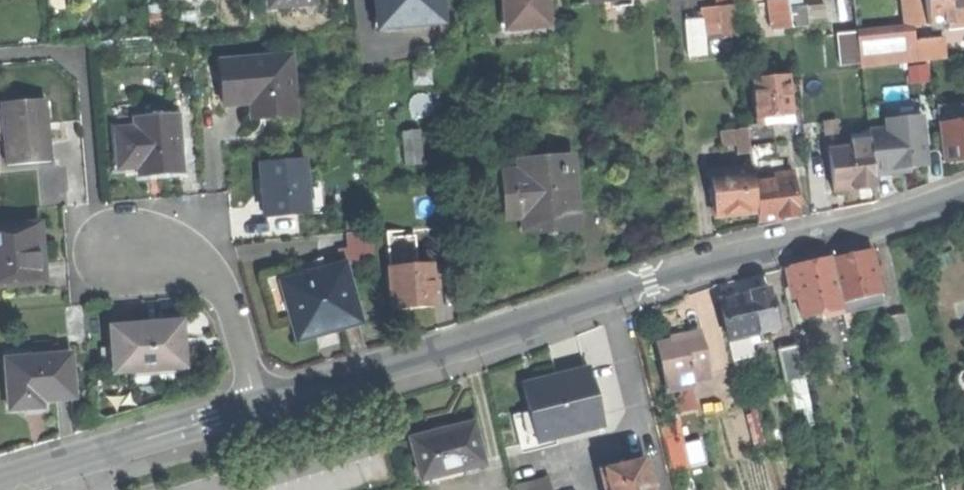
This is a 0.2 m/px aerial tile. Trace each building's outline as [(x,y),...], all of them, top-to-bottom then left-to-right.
[(263,10),(308,6),(308,0),(262,0),(263,10)] [(376,30),(438,25),(436,0),(374,0),(376,30)] [(541,27),(539,0),(499,0),(499,2),(501,30),(519,29),(541,27)] [(783,19),(781,0),(767,0),(769,20),(783,19)] [(783,19),(784,29),(800,27),(797,0),(781,0),(783,19)] [(919,26),(916,0),(894,0),(898,29),(919,26)] [(919,26),(940,24),(941,31),(963,29),(960,3),(963,3),(963,0),(916,0),(919,26)] [(503,37),(519,29),(501,30),(499,2),(493,2),(495,30),(503,37)] [(717,41),(730,40),(727,9),(714,11),(717,41)] [(686,57),(702,55),(699,19),(683,20),(686,57)] [(908,32),(897,33),(899,46),(910,45),(908,32)] [(853,65),(854,71),(901,66),(899,46),(897,33),(873,36),(850,39),(853,65)] [(833,67),(853,65),(850,39),(849,35),(829,37),(833,67)] [(937,41),(928,42),(930,62),(939,61),(937,41)] [(928,42),(910,45),(899,46),(901,66),(930,62),(928,42)] [(214,64),(217,107),(235,106),(244,105),(246,121),(288,118),(284,59),(214,64)] [(771,121),(784,120),(780,80),(745,83),(748,123),(756,122),(771,121)] [(1,167),(22,165),(45,164),(40,103),(0,105),(0,151),(1,167)] [(132,168),(133,177),(153,176),(174,174),(170,119),(128,122),(129,132),(110,134),(112,169),(132,168)] [(758,146),(756,122),(748,123),(749,130),(740,131),(740,135),(741,147),(752,146),(758,146)] [(937,165),(963,161),(963,124),(932,129),(937,165)] [(859,127),(861,145),(864,164),(878,162),(873,126),(859,127)] [(402,168),(420,166),(417,134),(399,136),(402,168)] [(730,159),(742,158),(741,147),(740,135),(728,136),(730,159)] [(766,145),(758,146),(752,146),(754,164),(768,162),(766,145)] [(845,192),(867,189),(864,164),(861,145),(854,145),(854,151),(822,155),(827,194),(845,192)] [(743,164),(754,164),(752,146),(741,147),(742,158),(743,164)] [(520,222),(522,237),(546,235),(572,233),(566,160),(514,165),(515,177),(499,179),(501,196),(503,223),(520,222)] [(884,162),(878,162),(864,164),(867,189),(887,186),(884,162)] [(258,206),(259,219),(300,217),(296,163),(253,166),(255,197),(258,197),(258,206)] [(492,197),(501,196),(499,179),(515,177),(514,165),(489,167),(492,197)] [(728,218),(748,216),(744,181),(743,172),(705,176),(707,192),(703,193),(705,205),(709,205),(711,220),(728,218)] [(784,176),(744,181),(748,216),(749,225),(770,223),(789,221),(784,176)] [(39,287),(38,269),(36,253),(30,254),(28,228),(0,230),(0,290),(39,287)] [(382,240),(384,260),(408,258),(409,267),(413,267),(411,238),(382,240)] [(850,253),(830,258),(840,301),(850,299),(880,293),(870,249),(850,253)] [(384,260),(385,269),(409,267),(408,258),(384,260)] [(806,263),(792,266),(803,316),(834,309),(841,307),(840,301),(830,258),(806,263)] [(385,269),(388,310),(408,309),(430,307),(428,291),(436,290),(435,275),(427,276),(426,266),(413,267),(409,267),(385,269)] [(275,287),(291,343),(319,335),(353,325),(337,269),(275,287)] [(719,299),(728,339),(757,333),(777,328),(768,288),(742,294),(719,299)] [(882,303),(880,293),(850,299),(853,309),(882,303)] [(853,309),(850,299),(840,301),(841,307),(842,312),(846,327),(856,325),(853,309)] [(847,331),(846,327),(842,312),(835,314),(833,314),(837,333),(847,331)] [(106,331),(110,376),(169,371),(169,365),(180,364),(176,324),(138,328),(106,331)] [(674,341),(658,345),(669,392),(694,386),(693,382),(710,378),(699,332),(680,336),(681,340),(674,341)] [(759,341),(757,333),(728,339),(733,360),(754,355),(751,343),(759,341)] [(784,381),(804,377),(798,345),(777,349),(784,381)] [(5,414),(29,412),(28,404),(45,403),(71,401),(68,366),(21,370),(21,360),(1,362),(5,414)] [(511,415),(519,445),(602,424),(588,369),(550,379),(521,386),(528,411),(511,415)] [(421,479),(483,463),(473,423),(441,431),(411,439),(421,479)] [(606,489),(652,489),(650,482),(644,459),(601,470),(606,489)] [(515,489),(550,489),(546,477),(514,484),(515,489)]
